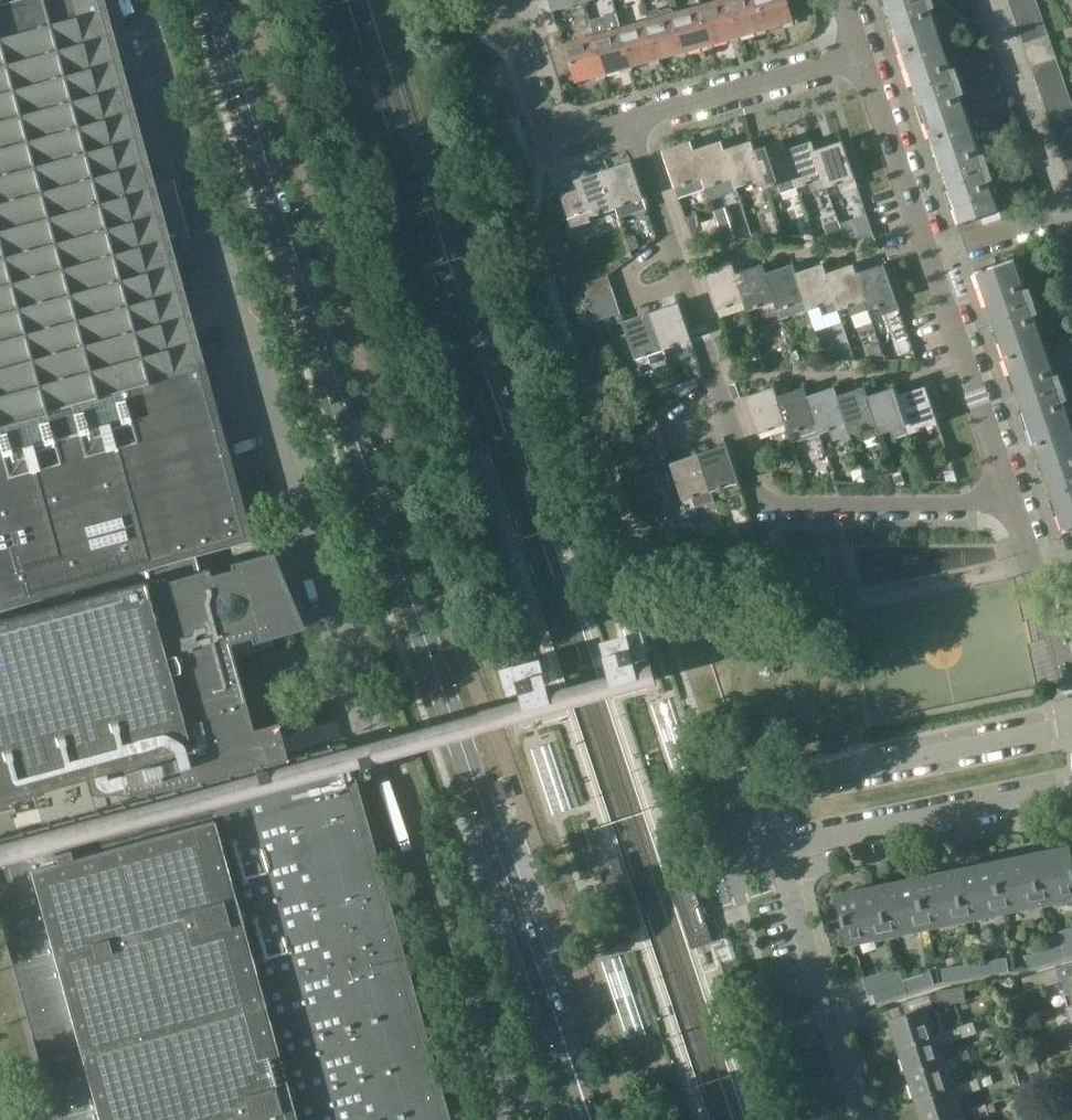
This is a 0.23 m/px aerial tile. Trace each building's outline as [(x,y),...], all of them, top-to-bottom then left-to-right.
[(142,568),(195,554),(252,539),(252,538),(243,507),(244,507),(205,366),(204,366),(103,0),(11,0),(0,3),(0,608),(142,568)] [(553,11),(586,2),(586,0),(549,0),(553,11)] [(729,0),(722,0),(701,6),(712,44),(739,37),(729,0)] [(758,0),(729,0),(739,37),(766,29),(758,0)] [(766,29),(794,21),(788,0),(758,0),(766,29)] [(887,3),(903,50),(941,37),(931,6),(936,4),(934,0),(886,0),(887,3)] [(1017,19),(1041,11),(1037,0),(1032,0),(1013,7),(1017,19)] [(712,44),(701,6),(675,13),(686,52),(712,44)] [(648,21),(659,59),(686,52),(675,13),(674,12),(673,11),(672,10),(670,10),(669,10),(668,10),(666,10),(665,11),(664,12),(663,13),(661,11),(659,10),(657,10),(655,10),(653,10),(651,12),(650,12),(649,13),(648,16),(648,17),(647,18),(648,19),(648,21)] [(1021,32),(1045,23),(1041,11),(1017,19),(1021,32)] [(621,28),(631,67),(659,59),(648,21),(621,28)] [(1021,32),(1026,44),(1049,36),(1045,23),(1021,32)] [(594,36),(605,74),(631,67),(621,28),(594,36)] [(605,74),(594,36),(567,44),(578,82),(605,74)] [(1057,59),(1052,43),(1049,36),(1026,44),(1034,67),(1057,59)] [(903,50),(932,136),(970,123),(960,93),(965,91),(956,65),(951,67),(941,37),(903,50)] [(1061,71),(1057,59),(1034,67),(1038,79),(1061,71)] [(1042,91),(1066,83),(1061,71),(1038,79),(1042,91)] [(1070,95),(1066,83),(1042,91),(1046,103),(1070,95)] [(1071,108),(1071,102),(1070,95),(1046,103),(1050,115),(1071,108)] [(1050,115),(1054,127),(1071,121),(1071,108),(1050,115)] [(1071,135),(1071,121),(1054,127),(1059,139),(1071,135)] [(932,136),(949,186),(962,224),(966,223),(971,222),(971,221),(1000,211),(990,179),(993,178),(984,152),(981,153),(970,123),(932,136)] [(1063,152),(1071,149),(1071,135),(1059,139),(1063,152)] [(704,178),(695,149),(692,140),(664,150),(676,187),(704,178)] [(722,140),(695,149),(704,178),(707,188),(735,178),(725,149),(722,140)] [(738,188),(764,179),(754,150),(755,150),(752,141),(725,149),(735,178),(738,188)] [(782,193),(798,187),(786,150),(783,141),(755,150),(754,150),(764,179),(767,188),(779,184),(782,193)] [(813,141),(786,150),(798,187),(809,184),(812,192),(828,187),(816,150),(813,141)] [(816,150),(828,187),(839,183),(842,192),(858,187),(843,141),(816,150)] [(1071,175),(1071,174),(1071,149),(1063,152),(1071,175)] [(631,161),(605,170),(617,207),(644,198),(631,161)] [(579,188),(563,194),(573,226),(592,220),(591,217),(617,207),(605,170),(576,179),(579,188)] [(985,224),(1003,218),(1000,211),(983,217),(985,224)] [(737,238),(732,222),(721,225),(725,238),(737,238)] [(1030,286),(1026,288),(1016,259),(1016,257),(986,267),(986,266),(981,268),(981,269),(977,270),(989,308),(1006,357),(1045,343),(1034,313),(1039,311),(1030,286)] [(746,301),(737,273),(734,264),(705,273),(718,310),(746,301)] [(737,273),(746,301),(749,310),(776,301),(767,273),(764,264),(737,273)] [(767,273),(776,301),(779,311),(806,302),(797,273),(794,264),(767,273)] [(797,273),(806,302),(809,311),(837,301),(827,273),(824,264),(797,273)] [(870,310),(857,273),(854,264),(827,273),(837,301),(840,311),(849,308),(851,316),(870,310)] [(884,314),(900,309),(884,264),(857,273),(870,310),(881,306),(884,314)] [(584,284),(588,297),(613,289),(609,276),(584,284)] [(592,309),(617,301),(613,289),(588,297),(592,309)] [(621,313),(617,301),(592,309),(596,321),(621,313)] [(664,349),(692,339),(679,302),(651,312),(664,349)] [(664,349),(651,312),(624,321),(628,333),(615,337),(622,358),(635,354),(636,358),(645,355),(648,365),(664,359),(661,350),(664,349)] [(1019,394),(1035,443),(1071,430),(1071,423),(1064,400),(1069,398),(1060,372),(1055,374),(1045,343),(1006,357),(1019,394)] [(747,396),(759,433),(786,424),(777,396),(778,396),(775,386),(747,396)] [(777,396),(786,424),(790,433),(817,424),(808,396),(805,386),(778,396),(777,396)] [(838,396),(839,396),(835,386),(808,396),(817,424),(820,433),(830,430),(833,439),(850,433),(838,396)] [(882,433),(869,395),(866,386),(839,396),(838,396),(850,433),(862,429),(865,438),(882,433)] [(869,395),(882,433),(892,429),(895,438),(912,432),(899,395),(896,386),(869,395)] [(899,395),(912,432),(939,423),(926,386),(899,395)] [(632,425),(636,438),(661,430),(656,417),(632,425)] [(636,438),(640,450),(665,442),(661,430),(636,438)] [(1065,529),(1065,530),(1068,529),(1069,529),(1071,528),(1071,430),(1035,443),(1065,529)] [(640,450),(645,462),(669,454),(665,442),(640,450)] [(742,490),(727,444),(699,453),(711,491),(722,487),(725,496),(742,490)] [(711,491),(699,453),(672,462),(684,500),(692,497),(695,507),(714,501),(711,491)] [(659,462),(646,466),(651,479),(663,475),(659,462)] [(955,470),(946,472),(947,481),(957,481),(959,481),(955,470)] [(195,554),(142,568),(144,578),(0,618),(0,798),(32,789),(37,807),(14,813),(18,828),(40,821),(41,824),(46,823),(46,824),(20,831),(23,842),(0,848),(0,918),(48,1092),(25,1098),(25,1114),(25,1119),(449,1119),(360,799),(344,742),(298,754),(288,716),(243,728),(221,649),(299,627),(296,618),(294,609),(282,567),(277,549),(199,570),(195,554)] [(1071,895),(1071,850),(1071,846),(1035,853),(1036,855),(1028,856),(1028,855),(994,862),(1003,909),(1071,895)] [(994,862),(960,869),(960,870),(952,872),(951,871),(917,878),(927,925),(1003,909),(994,862)] [(713,941),(701,906),(687,863),(675,868),(701,945),(713,941)] [(840,894),(850,941),(927,925),(917,878),(883,885),(883,886),(875,888),(875,886),(840,894)] [(1060,930),(1061,934),(1049,938),(1051,946),(1071,941),(1071,927),(1060,930)] [(1055,961),(1071,956),(1071,941),(1051,946),(1055,961)] [(1055,961),(1051,946),(1027,953),(1032,968),(1055,961)] [(973,963),(976,977),(1009,971),(1006,958),(973,963)] [(976,977),(973,963),(942,969),(944,982),(976,977)] [(865,977),(869,990),(903,979),(898,966),(865,977)] [(1061,980),(1058,968),(1024,977),(1027,989),(1061,980)] [(934,984),(930,970),(903,979),(908,993),(934,984)] [(1071,1003),(1071,977),(1065,979),(1068,989),(1063,991),(1067,1004),(1071,1003)] [(869,990),(873,1004),(908,993),(903,979),(869,990)] [(966,1000),(963,987),(937,991),(939,1005),(966,1000)] [(892,1019),(901,1046),(940,1034),(944,1033),(944,1032),(935,1006),(892,1019)] [(1023,1018),(1009,1022),(1011,1031),(1026,1027),(1023,1018)] [(973,1023),(947,1031),(950,1041),(976,1032),(973,1023)] [(909,1072),(914,1071),(949,1060),(940,1034),(901,1046),(909,1072)] [(977,1050),(969,1053),(971,1061),(980,1058),(977,1050)] [(969,1053),(955,1057),(956,1058),(957,1061),(958,1067),(959,1067),(972,1063),(971,1061),(969,1053)] [(1035,1057),(1025,1060),(1029,1074),(1039,1071),(1035,1057)] [(909,1072),(917,1098),(957,1086),(949,1060),(914,1071),(909,1072)] [(991,1075),(978,1079),(981,1087),(993,1083),(991,1075)] [(975,1080),(964,1083),(967,1093),(978,1089),(975,1080)] [(1047,1094),(1043,1082),(1033,1085),(1036,1097),(1047,1094)] [(917,1098),(925,1119),(940,1119),(965,1112),(957,1086),(917,1098)] [(985,1106),(972,1109),(975,1119),(988,1115),(985,1106)] [(1041,1112),(1043,1119),(1054,1119),(1050,1109),(1041,1112)]
